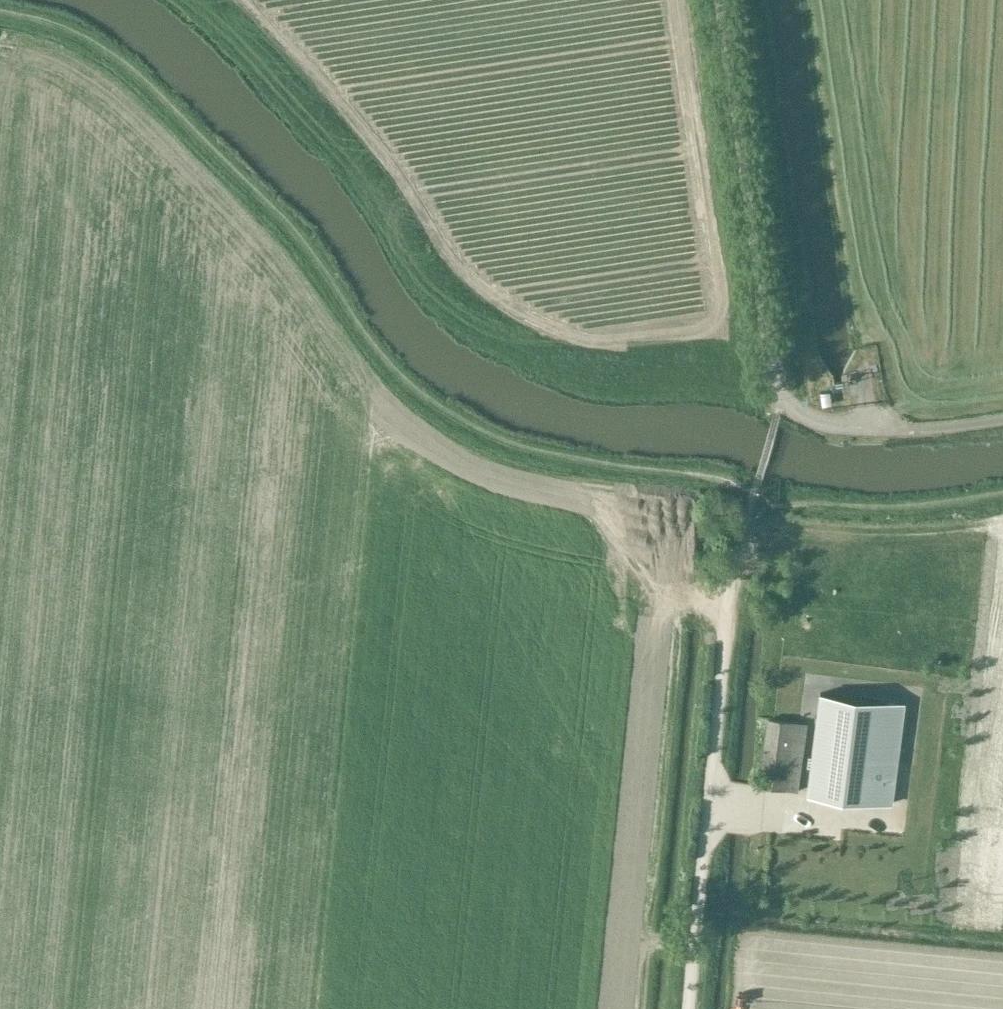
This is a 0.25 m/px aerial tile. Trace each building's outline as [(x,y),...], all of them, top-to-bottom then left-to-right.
[(823,404),(832,403),(830,391),(822,392),(823,404)] [(906,702),(819,691),(806,793),(893,804),(906,702)] [(798,791),(808,724),(768,718),(758,786),(798,791)]
